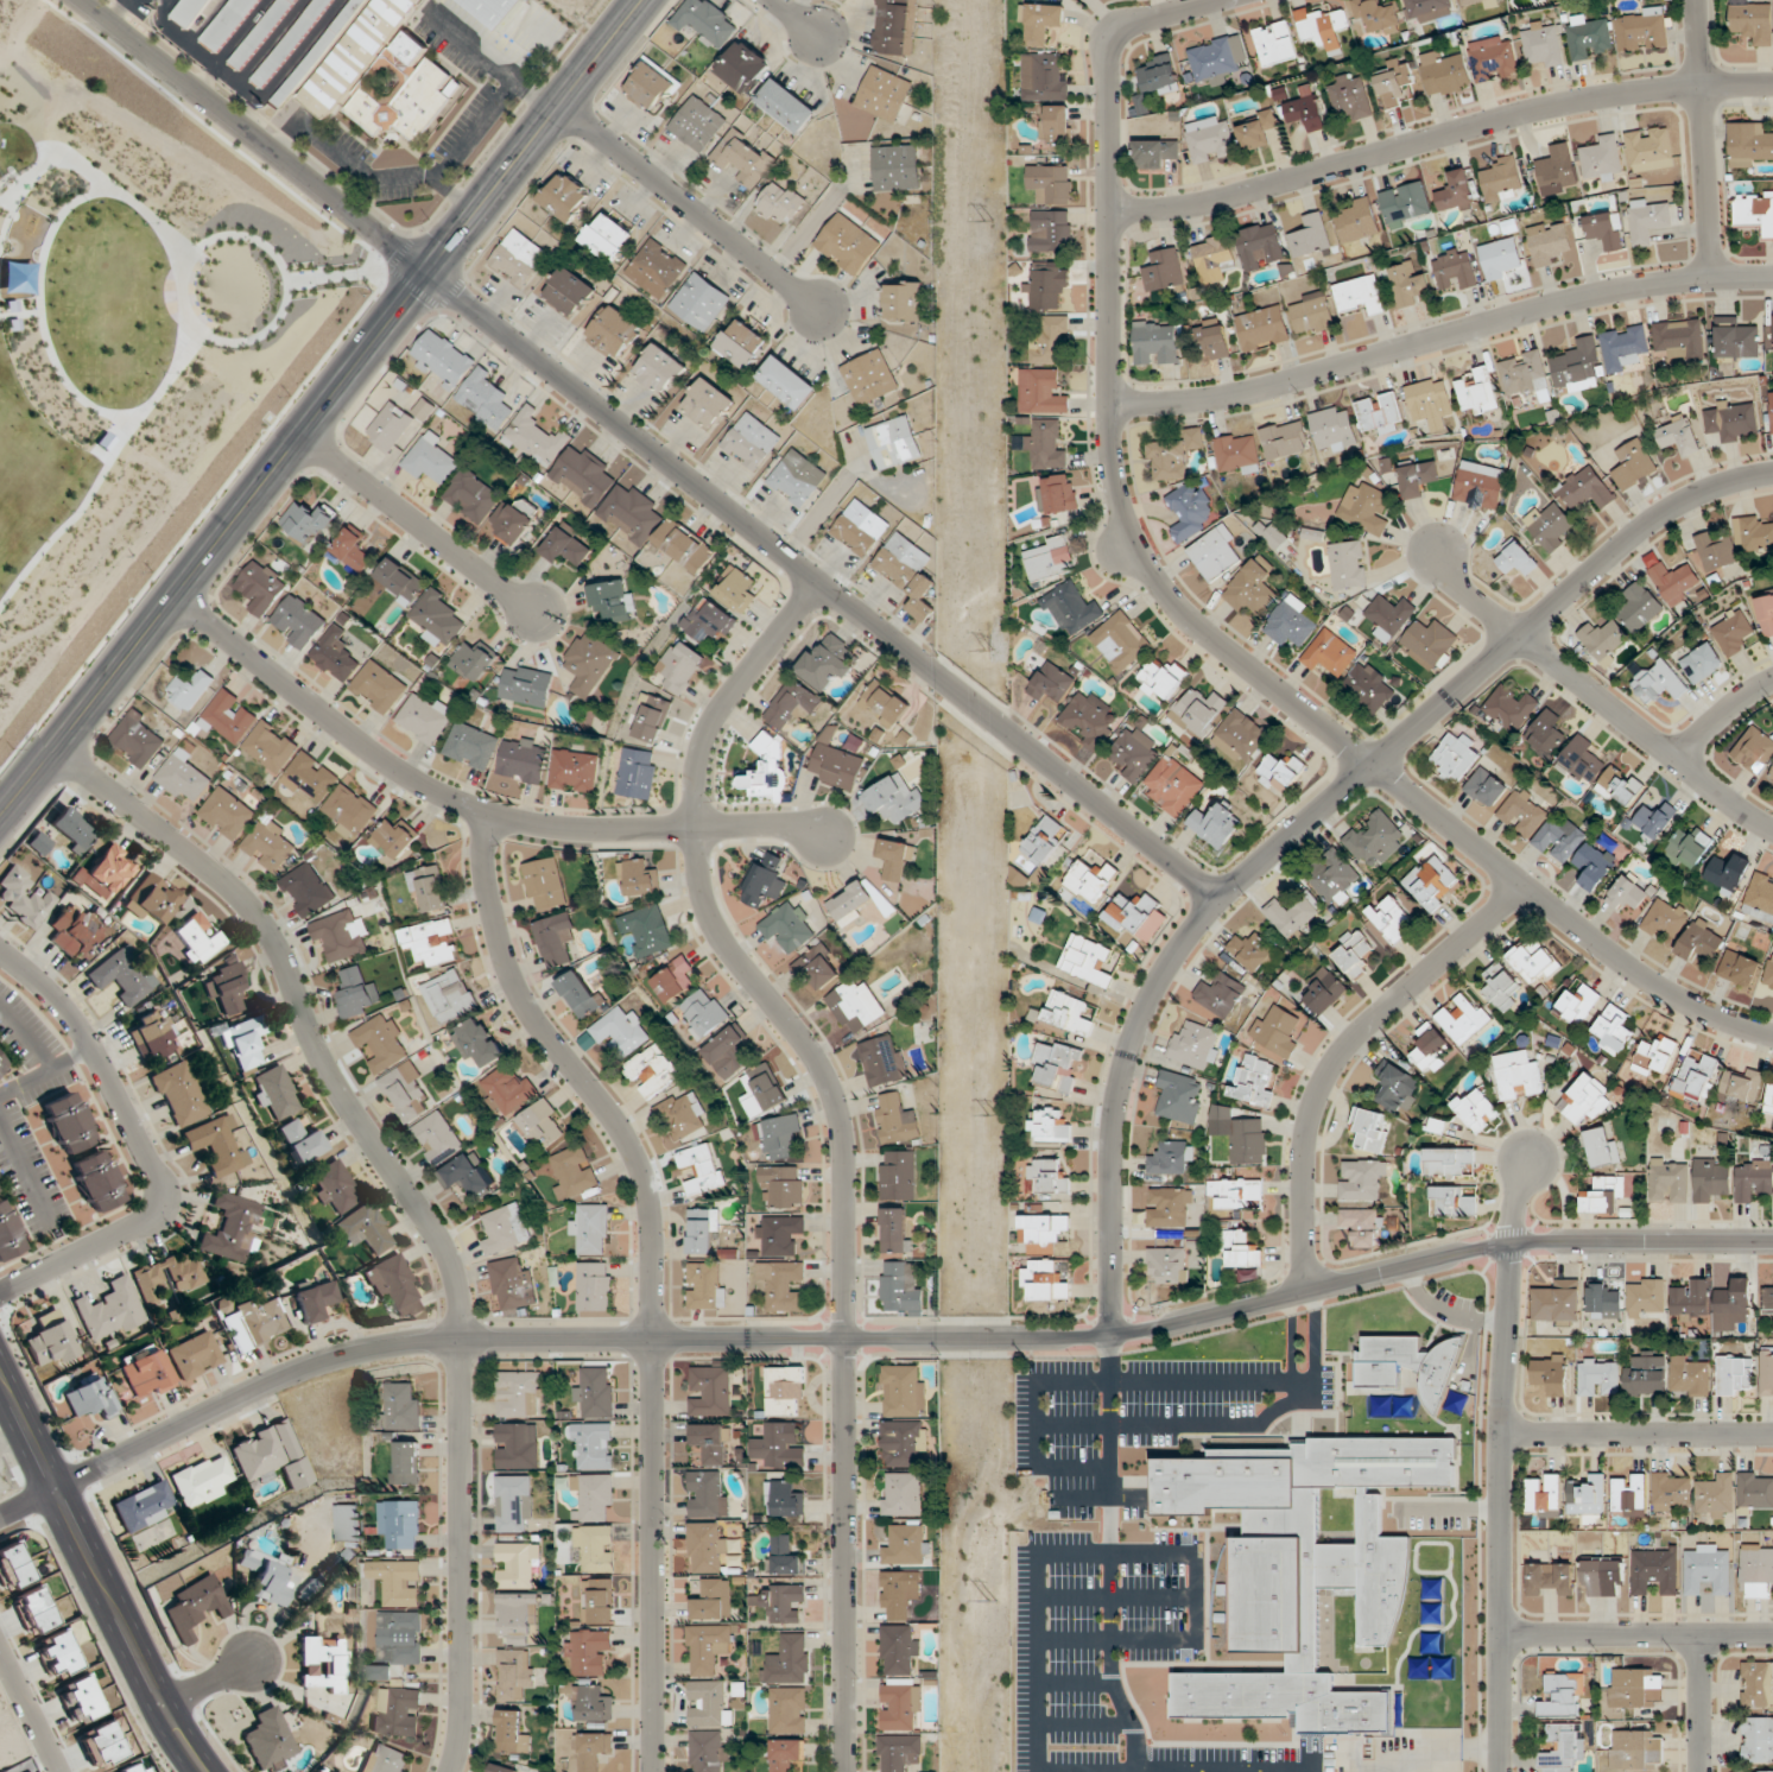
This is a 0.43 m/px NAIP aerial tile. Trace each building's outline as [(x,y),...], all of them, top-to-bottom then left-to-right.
[(194,32),(215,0),(188,0),(175,19),(194,32)] [(201,39),(219,52),(259,0),(232,0),(201,39)] [(229,62),(240,70),(295,0),(277,0),(229,62)] [(252,78),(262,88),(332,0),(313,0),(252,78)] [(282,110),(365,0),(350,0),(272,103),(282,110)] [(328,123),(376,59),(402,78),(388,98),(364,81),(342,111),(378,137),(388,123),(420,147),(465,85),(426,56),(430,49),(401,28),(421,0),(371,0),(298,101),(328,123)] [(528,0),(459,0),(504,33),(528,0)] [(741,26),(709,0),(690,0),(672,22),(684,32),(691,23),(723,49),(741,26)] [(919,0),(878,0),(873,53),(914,57),(919,0)] [(1379,0),(1356,0),(1363,37),(1400,30),(1395,4),(1380,7),(1379,0)] [(1450,0),(1403,0),(1410,26),(1454,14),(1450,0)] [(1755,47),(1772,47),(1772,13),(1772,0),(1731,0),(1731,35),(1755,35),(1755,47)] [(1024,4),(1022,46),(1053,47),(1053,30),(1066,30),(1067,5),(1024,4)] [(1294,12),(1302,42),(1314,39),(1318,53),(1341,47),(1337,31),(1349,28),(1344,9),(1322,15),(1319,5),(1294,12)] [(1620,53),(1670,47),(1665,9),(1615,15),(1620,53)] [(1608,13),(1566,19),(1572,60),(1614,54),(1608,13)] [(1253,31),(1264,68),(1299,57),(1287,20),(1253,31)] [(1563,64),(1556,21),(1522,27),(1528,63),(1539,61),(1540,68),(1563,64)] [(1228,83),(1225,71),(1248,65),(1240,34),(1186,48),(1195,82),(1208,79),(1210,88),(1228,83)] [(1468,45),(1477,84),(1519,74),(1510,35),(1468,45)] [(748,97),(775,65),(742,37),(715,70),(748,97)] [(1471,88),(1465,55),(1447,59),(1445,50),(1420,55),(1429,97),(1471,88)] [(1136,65),(1146,93),(1157,88),(1160,96),(1184,86),(1171,52),(1136,65)] [(1069,75),(1059,75),(1059,53),(1022,53),(1022,101),(1069,101),(1069,75)] [(1388,62),(1391,74),(1377,77),(1386,110),(1408,105),(1404,89),(1415,86),(1408,57),(1388,62)] [(675,84),(647,61),(625,88),(653,111),(675,84)] [(854,107),(896,124),(914,82),(872,64),(854,107)] [(1351,121),(1374,115),(1362,72),(1329,82),(1338,114),(1349,111),(1351,121)] [(800,136),(819,110),(774,77),(755,103),(800,136)] [(1302,123),(1306,135),(1327,129),(1314,84),(1302,88),(1306,99),(1283,105),(1290,126),(1302,123)] [(728,118),(691,95),(668,131),(705,154),(728,118)] [(1069,106),(1041,106),(1041,143),(1069,143),(1069,106)] [(1236,124),(1244,152),(1270,144),(1267,132),(1279,129),(1275,112),(1236,124)] [(1227,114),(1184,125),(1194,164),(1237,154),(1227,114)] [(1728,122),(1728,169),(1754,169),(1754,157),(1772,157),(1772,134),(1767,134),(1767,122),(1728,122)] [(1625,134),(1631,174),(1675,167),(1668,126),(1625,134)] [(710,160),(731,174),(730,176),(753,191),(775,158),(731,129),(710,160)] [(1617,134),(1596,136),(1597,148),(1580,150),(1584,182),(1623,178),(1617,134)] [(1134,169),(1168,169),(1168,156),(1180,156),(1180,141),(1134,141),(1134,169)] [(1570,143),(1546,147),(1548,159),(1537,161),(1543,195),(1578,189),(1570,143)] [(923,190),(920,144),(873,147),(876,193),(923,190)] [(1516,156),(1490,161),(1491,169),(1481,171),(1486,202),(1523,195),(1516,156)] [(1073,166),(1027,166),(1027,191),(1038,191),(1038,204),(1073,204),(1073,166)] [(1445,174),(1448,187),(1436,190),(1441,213),(1475,205),(1466,169),(1445,174)] [(592,197),(566,171),(539,198),(566,224),(592,197)] [(787,226),(806,201),(776,178),(753,208),(773,223),(777,218),(787,226)] [(1387,227),(1432,217),(1424,182),(1380,192),(1387,227)] [(1758,228),(1758,239),(1772,239),(1772,193),(1734,193),(1734,228),(1758,228)] [(1336,218),(1343,244),(1380,234),(1370,197),(1344,204),(1347,215),(1336,218)] [(1629,204),(1634,247),(1650,245),(1648,231),(1673,228),(1670,199),(1629,204)] [(1030,252),(1072,252),(1072,210),(1030,210),(1030,252)] [(612,265),(636,236),(605,211),(581,240),(612,265)] [(813,245),(855,278),(882,244),(840,211),(813,245)] [(1331,251),(1322,212),(1307,215),(1310,228),(1288,233),(1294,260),(1331,251)] [(1624,250),(1619,212),(1584,217),(1588,241),(1600,239),(1602,253),(1624,250)] [(1559,251),(1572,247),(1565,219),(1526,229),(1536,269),(1562,262),(1559,251)] [(1235,232),(1245,271),(1285,262),(1275,222),(1235,232)] [(549,251),(512,229),(488,267),(526,289),(549,251)] [(1201,286),(1228,280),(1226,270),(1237,268),(1230,236),(1192,243),(1201,286)] [(690,265),(653,237),(623,274),(660,303),(690,265)] [(1479,246),(1488,281),(1524,272),(1515,237),(1479,246)] [(1153,264),(1141,267),(1147,294),(1186,286),(1178,247),(1151,252),(1153,264)] [(1478,286),(1467,248),(1432,257),(1441,286),(1460,281),(1462,290),(1478,286)] [(1419,301),(1416,295),(1430,288),(1422,272),(1416,275),(1409,260),(1385,272),(1403,309),(1419,301)] [(1069,295),(1069,270),(1059,270),(1059,264),(1029,264),(1029,309),(1059,309),(1059,295),(1069,295)] [(542,296),(574,319),(596,288),(563,265),(542,296)] [(705,335),(732,297),(695,270),(668,308),(705,335)] [(1376,274),(1333,285),(1340,312),(1366,306),(1369,317),(1386,312),(1376,274)] [(920,282),(883,282),(883,321),(920,321),(920,282)] [(1292,299),(1295,309),(1287,311),(1295,339),(1336,327),(1326,290),(1292,299)] [(619,359),(642,327),(609,304),(586,336),(619,359)] [(1245,354),(1291,341),(1281,304),(1235,317),(1245,354)] [(1033,365),(1059,365),(1059,339),(1069,339),(1070,316),(1034,315),(1033,365)] [(714,348),(747,372),(770,341),(737,317),(714,348)] [(1759,327),(1738,327),(1739,317),(1716,317),(1716,359),(1759,359),(1759,327)] [(1204,363),(1234,355),(1224,318),(1194,326),(1204,363)] [(1654,323),(1656,353),(1668,352),(1669,358),(1683,357),(1683,364),(1705,362),(1702,319),(1654,323)] [(1177,321),(1134,321),(1134,365),(1177,365),(1177,321)] [(1606,375),(1640,369),(1638,356),(1650,354),(1645,325),(1599,332),(1606,375)] [(477,363),(434,326),(408,356),(451,393),(477,363)] [(1557,396),(1598,388),(1595,376),(1603,375),(1596,335),(1572,340),(1575,352),(1550,357),(1557,396)] [(632,372),(662,397),(686,368),(655,343),(632,372)] [(857,407),(900,390),(883,348),(840,366),(857,407)] [(1539,389),(1543,402),(1553,399),(1540,349),(1497,361),(1507,398),(1539,389)] [(755,378),(798,414),(818,389),(777,353),(755,378)] [(1499,407),(1489,367),(1471,371),(1473,379),(1457,382),(1465,415),(1499,407)] [(503,403),(510,393),(478,368),(455,400),(498,432),(514,411),(503,403)] [(1059,369),(1020,369),(1020,413),(1070,413),(1070,393),(1059,393),(1059,369)] [(680,408),(711,431),(734,400),(703,377),(680,408)] [(1404,386),(1413,425),(1428,421),(1431,435),(1447,432),(1444,419),(1454,416),(1445,377),(1404,386)] [(1356,401),(1364,437),(1405,427),(1397,391),(1356,401)] [(1707,433),(1720,432),(1721,443),(1759,438),(1754,400),(1715,405),(1716,411),(1705,412),(1707,433)] [(415,419),(391,401),(365,436),(389,454),(415,419)] [(571,435),(561,429),(556,437),(533,421),(540,410),(527,402),(503,439),(549,469),(571,435)] [(1309,415),(1319,450),(1329,447),(1331,454),(1358,446),(1346,404),(1309,415)] [(755,474),(783,438),(747,411),(719,447),(755,474)] [(909,414),(865,428),(879,471),(922,458),(909,414)] [(1676,446),(1680,458),(1701,450),(1688,416),(1655,429),(1663,450),(1676,446)] [(1068,469),(1068,444),(1067,444),(1066,419),(1034,420),(1034,435),(1016,435),(1017,446),(1029,446),(1029,469),(1068,469)] [(1260,430),(1268,462),(1312,451),(1303,419),(1260,430)] [(440,450),(446,442),(428,429),(401,466),(420,480),(426,472),(444,485),(459,464),(440,450)] [(1189,441),(1148,443),(1149,480),(1188,478),(1187,450),(1202,449),(1201,430),(1188,430),(1189,441)] [(1214,439),(1219,475),(1261,469),(1256,433),(1214,439)] [(1658,471),(1639,438),(1615,452),(1622,465),(1611,471),(1622,491),(1658,471)] [(594,509),(615,482),(605,475),(611,466),(586,448),(581,455),(571,447),(549,475),(594,509)] [(802,509),(828,473),(793,447),(767,483),(802,509)] [(1429,496),(1427,483),(1440,481),(1437,460),(1399,467),(1404,500),(1429,496)] [(1507,473),(1462,463),(1453,500),(1498,510),(1507,473)] [(1601,511),(1617,497),(1587,463),(1555,491),(1575,513),(1590,500),(1601,511)] [(442,499),(481,526),(503,495),(463,468),(442,499)] [(1077,512),(1076,476),(1039,477),(1040,513),(1077,512)] [(1164,498),(1178,520),(1167,527),(1179,546),(1211,526),(1205,515),(1215,508),(1203,489),(1196,494),(1189,482),(1164,498)] [(1390,519),(1380,515),(1389,494),(1362,483),(1361,485),(1352,482),(1337,518),(1382,537),(1390,519)] [(635,486),(629,494),(618,485),(596,514),(641,550),(664,520),(654,513),(660,506),(635,486)] [(829,534),(865,560),(892,525),(856,498),(829,534)] [(1551,552),(1577,526),(1550,498),(1524,524),(1551,552)] [(535,520),(530,517),(535,510),(524,502),(519,509),(506,499),(486,526),(515,547),(535,520)] [(324,505),(316,515),(298,500),(279,525),(310,550),(338,516),(324,505)] [(1746,553),(1772,549),(1772,524),(1767,525),(1765,516),(1741,519),(1746,553)] [(718,548),(670,518),(653,544),(701,574),(718,548)] [(1237,541),(1224,523),(1185,551),(1209,584),(1241,561),(1230,546),(1237,541)] [(579,567),(592,549),(560,526),(540,553),(560,567),(567,558),(579,567)] [(362,549),(369,541),(351,527),(331,550),(361,575),(374,559),(362,549)] [(871,567),(914,598),(906,609),(926,623),(936,608),(925,600),(937,582),(923,572),(933,557),(897,531),(871,567)] [(1693,538),(1700,556),(1701,556),(1707,573),(1740,561),(1730,535),(1716,540),(1713,531),(1693,538)] [(1021,550),(1032,584),(1078,569),(1066,535),(1021,550)] [(1526,577),(1540,564),(1515,537),(1492,559),(1508,576),(1517,567),(1526,577)] [(1367,587),(1363,541),(1330,544),(1333,590),(1367,587)] [(1276,569),(1259,553),(1220,595),(1242,615),(1250,607),(1259,615),(1278,595),(1264,582),(1276,569)] [(427,586),(393,557),(375,577),(385,585),(382,589),(407,610),(427,586)] [(236,588),(253,598),(246,609),(264,620),(288,581),(253,560),(236,588)] [(1703,586),(1687,562),(1671,572),(1664,561),(1647,572),(1656,586),(1654,587),(1668,609),(1703,586)] [(759,596),(753,591),(759,583),(736,564),(714,593),(743,616),(759,596)] [(589,586),(593,614),(605,612),(606,623),(633,619),(627,580),(589,586)] [(1097,601),(1088,607),(1072,580),(1042,597),(1066,640),(1106,617),(1097,601)] [(1622,592),(1629,607),(1621,610),(1630,631),(1662,615),(1645,580),(1622,592)] [(447,649),(466,623),(444,608),(450,600),(432,586),(407,620),(447,649)] [(1317,626),(1306,617),(1312,610),(1289,593),(1261,630),(1284,647),(1291,639),(1301,647),(1317,626)] [(327,622),(293,594),(270,623),(304,651),(327,622)] [(1395,605),(1382,594),(1364,614),(1393,640),(1419,611),(1403,596),(1395,605)] [(1765,639),(1772,637),(1772,595),(1756,598),(1765,639)] [(715,634),(722,640),(738,623),(711,596),(684,625),(705,645),(715,634)] [(1089,640),(1121,675),(1154,644),(1122,609),(1089,640)] [(1749,647),(1744,637),(1753,633),(1744,611),(1710,626),(1725,658),(1749,647)] [(1398,644),(1434,674),(1462,639),(1437,618),(1428,629),(1418,620),(1398,644)] [(1603,629),(1594,620),(1577,636),(1606,667),(1623,652),(1617,646),(1628,635),(1613,619),(1603,629)] [(309,657),(344,685),(362,662),(338,643),(346,633),(335,624),(309,657)] [(1360,652),(1323,627),(1300,661),(1316,671),(1321,664),(1342,678),(1360,652)] [(587,702),(620,654),(585,629),(560,664),(578,677),(569,690),(587,702)] [(853,666),(846,660),(853,650),(829,631),(797,672),(829,697),(853,666)] [(709,659),(682,638),(657,670),(666,676),(662,682),(681,696),(709,659)] [(497,657),(478,643),(474,648),(466,642),(449,665),(476,685),(497,657)] [(1680,663),(1694,685),(1724,665),(1710,643),(1680,663)] [(1140,672),(1153,701),(1189,684),(1176,655),(1140,672)] [(409,686),(370,659),(349,690),(387,716),(409,686)] [(1377,715),(1399,689),(1363,659),(1341,686),(1377,715)] [(1654,700),(1670,712),(1690,685),(1656,659),(1633,691),(1651,704),(1654,700)] [(1059,709),(1077,682),(1046,662),(1029,689),(1059,709)] [(500,698),(546,709),(554,675),(508,664),(500,698)] [(192,677),(182,670),(164,697),(189,714),(214,678),(199,668),(192,677)] [(783,731),(795,715),(806,723),(823,701),(792,678),(763,716),(783,731)] [(858,705),(894,730),(912,704),(876,680),(858,705)] [(1167,716),(1203,742),(1232,703),(1215,691),(1208,700),(1189,686),(1167,716)] [(1483,709),(1515,736),(1541,704),(1527,692),(1520,700),(1502,686),(1483,709)] [(260,714),(222,688),(199,722),(237,748),(260,714)] [(1097,753),(1123,717),(1081,688),(1056,724),(1097,753)] [(395,724),(432,747),(454,712),(417,689),(395,724)] [(1270,734),(1236,708),(1212,740),(1245,766),(1270,734)] [(169,736),(133,709),(107,743),(144,770),(169,736)] [(1523,739),(1549,760),(1574,730),(1548,709),(1523,739)] [(240,749),(276,777),(300,746),(264,719),(240,749)] [(500,740),(458,721),(443,754),(485,773),(500,740)] [(1163,746),(1127,724),(1103,763),(1139,785),(1163,746)] [(1772,754),(1772,740),(1753,725),(1730,755),(1757,775),(1772,754)] [(1454,786),(1483,752),(1455,729),(1426,763),(1454,786)] [(756,752),(765,754),(760,776),(743,772),(739,788),(750,791),(749,797),(782,805),(790,770),(779,768),(785,740),(760,734),(756,752)] [(1587,784),(1602,764),(1592,756),(1597,748),(1579,734),(1558,763),(1587,784)] [(497,775),(539,785),(549,747),(506,737),(497,775)] [(865,760),(821,742),(808,774),(852,793),(865,760)] [(212,780),(189,763),(195,755),(179,744),(154,780),(193,807),(212,780)] [(659,754),(625,748),(618,795),(651,801),(659,754)] [(599,755),(555,749),(550,788),(594,794),(599,755)] [(340,777),(303,750),(280,782),(317,809),(340,777)] [(1283,762),(1273,754),(1256,774),(1283,797),(1308,767),(1291,752),(1283,762)] [(1138,791),(1179,820),(1206,783),(1166,753),(1138,791)] [(1463,790),(1491,811),(1510,786),(1482,765),(1463,790)] [(1621,778),(1608,770),(1594,790),(1626,811),(1644,785),(1625,772),(1621,778)] [(929,807),(918,786),(908,791),(900,774),(861,794),(875,823),(891,815),(896,823),(929,807)] [(357,840),(379,808),(342,782),(320,814),(357,840)] [(234,844),(257,814),(220,785),(197,815),(234,844)] [(1552,810),(1519,785),(1496,816),(1529,841),(1552,810)] [(1211,815),(1200,806),(1186,825),(1222,851),(1245,819),(1221,801),(1211,815)] [(1647,803),(1631,825),(1655,844),(1679,812),(1665,801),(1658,811),(1647,803)] [(47,824),(77,855),(96,837),(66,805),(47,824)] [(1380,866),(1409,838),(1380,806),(1342,842),(1365,866),(1373,859),(1380,866)] [(395,864),(419,837),(393,814),(369,841),(395,864)] [(1069,830),(1046,815),(1021,850),(1044,866),(1069,830)] [(274,875),(300,845),(266,816),(240,846),(274,875)] [(1560,827),(1550,819),(1532,843),(1564,867),(1587,835),(1566,819),(1560,827)] [(1680,830),(1665,851),(1693,871),(1715,841),(1696,828),(1690,837),(1680,830)] [(50,842),(35,833),(27,848),(42,856),(50,842)] [(1598,893),(1617,856),(1587,841),(1575,864),(1583,868),(1575,882),(1598,893)] [(912,881),(912,842),(877,842),(877,860),(884,860),(884,881),(912,881)] [(110,897),(138,866),(113,843),(84,874),(110,897)] [(1351,883),(1360,874),(1335,847),(1303,876),(1335,911),(1358,890),(1351,883)] [(1734,897),(1752,862),(1732,852),(1727,862),(1716,857),(1703,881),(1734,897)] [(1403,885),(1433,914),(1464,883),(1435,854),(1403,885)] [(655,869),(651,871),(645,856),(617,867),(631,901),(662,888),(655,869)] [(523,864),(533,912),(566,906),(557,858),(523,864)] [(1063,884),(1096,906),(1120,872),(1109,864),(1102,874),(1081,859),(1063,884)] [(278,881),(302,920),(334,900),(310,861),(278,881)] [(738,900),(759,909),(765,897),(778,903),(789,877),(754,862),(738,900)] [(58,900),(47,890),(39,899),(27,889),(34,881),(13,863),(0,880),(0,886),(7,891),(0,899),(0,903),(34,930),(58,900)] [(450,908),(439,865),(412,872),(423,915),(450,908)] [(1772,922),(1772,874),(1756,869),(1743,913),(1772,922)] [(182,895),(145,872),(121,908),(158,932),(182,895)] [(1620,913),(1627,904),(1636,910),(1650,891),(1626,872),(1604,901),(1620,913)] [(826,904),(842,926),(878,901),(863,879),(826,904)] [(1170,918),(1159,910),(1163,905),(1148,894),(1141,903),(1122,890),(1104,917),(1149,948),(1170,918)] [(1404,924),(1412,918),(1392,893),(1367,913),(1394,947),(1411,933),(1404,924)] [(1691,912),(1659,895),(1641,929),(1662,939),(1666,932),(1677,938),(1691,912)] [(1304,896),(1289,909),(1279,897),(1262,911),(1291,944),(1322,917),(1304,896)] [(769,942),(777,937),(788,955),(817,936),(794,900),(757,924),(769,942)] [(42,933),(73,963),(102,933),(71,903),(42,933)] [(618,917),(625,939),(634,937),(641,958),(675,948),(661,904),(618,917)] [(311,922),(324,965),(367,952),(362,938),(367,937),(358,908),(311,922)] [(225,944),(199,911),(169,934),(196,967),(225,944)] [(531,924),(547,971),(573,962),(564,937),(577,933),(568,911),(531,924)] [(1695,964),(1701,955),(1712,961),(1727,935),(1697,917),(1676,953),(1695,964)] [(406,950),(415,948),(419,963),(428,961),(429,968),(462,961),(452,918),(401,929),(406,950)] [(1376,948),(1359,929),(1330,954),(1354,981),(1373,965),(1366,957),(1376,948)] [(1114,947),(1072,932),(1058,970),(1109,988),(1114,976),(1105,973),(1114,947)] [(1240,933),(1226,949),(1256,975),(1277,951),(1256,932),(1248,941),(1240,933)] [(1525,986),(1557,973),(1542,937),(1510,950),(1525,986)] [(84,974),(97,993),(113,981),(122,992),(116,996),(126,1009),(158,986),(127,943),(84,974)] [(813,977),(823,988),(843,971),(819,943),(792,966),(806,983),(813,977)] [(1756,961),(1728,949),(1716,976),(1744,988),(1756,961)] [(653,973),(662,1003),(695,993),(691,979),(694,977),(689,961),(653,973)] [(237,962),(202,976),(219,1018),(243,1008),(237,992),(247,988),(237,962)] [(1483,975),(1490,986),(1483,991),(1499,1015),(1520,1000),(1514,991),(1520,988),(1502,962),(1483,975)] [(379,1008),(366,964),(334,974),(347,1018),(379,1008)] [(1348,989),(1325,966),(1306,985),(1313,991),(1304,1000),(1321,1017),(1348,989)] [(439,1027),(480,1009),(461,967),(421,985),(439,1027)] [(604,1005),(577,968),(554,984),(580,1021),(604,1005)] [(1206,976),(1191,998),(1225,1021),(1247,988),(1220,970),(1213,981),(1206,976)] [(887,1014),(866,982),(857,989),(851,981),(822,1000),(842,1030),(849,1025),(855,1035),(887,1014)] [(1579,993),(1571,987),(1554,1014),(1578,1030),(1601,996),(1585,985),(1579,993)] [(703,1042),(731,1016),(704,987),(676,1013),(703,1042)] [(1042,1020),(1088,1038),(1096,1017),(1084,1013),(1088,1003),(1053,989),(1042,1020)] [(1492,1021),(1467,990),(1434,1017),(1459,1048),(1492,1021)] [(588,1030),(601,1046),(611,1039),(626,1058),(651,1038),(624,1002),(588,1030)] [(1291,1060),(1301,1040),(1292,1036),(1301,1019),(1269,1002),(1250,1039),(1291,1060)] [(1631,1017),(1612,1004),(1590,1036),(1620,1057),(1635,1034),(1624,1027),(1631,1017)] [(181,1046),(162,1006),(134,1020),(138,1029),(128,1033),(140,1058),(153,1052),(156,1059),(181,1046)] [(349,1031),(361,1054),(369,1050),(374,1059),(368,1063),(375,1077),(412,1058),(388,1012),(349,1031)] [(469,1066),(480,1059),(486,1069),(506,1057),(482,1014),(450,1033),(469,1066)] [(254,1020),(224,1027),(236,1071),(266,1063),(254,1020)] [(1210,1071),(1220,1030),(1187,1021),(1184,1030),(1175,1028),(1167,1060),(1210,1071)] [(1410,1057),(1430,1077),(1447,1060),(1439,1052),(1449,1042),(1430,1023),(1413,1040),(1420,1047),(1410,1057)] [(748,1042),(735,1025),(702,1051),(727,1082),(751,1062),(740,1048),(748,1042)] [(868,1089),(909,1079),(898,1034),(857,1044),(868,1089)] [(1680,1044),(1660,1035),(1655,1046),(1644,1040),(1633,1064),(1665,1078),(1680,1044)] [(1084,1050),(1040,1039),(1033,1066),(1041,1068),(1036,1086),(1073,1095),(1084,1050)] [(681,1075),(655,1043),(623,1068),(640,1089),(639,1090),(649,1101),(681,1075)] [(1492,1057),(1500,1102),(1518,1099),(1516,1088),(1525,1087),(1527,1096),(1544,1093),(1538,1060),(1530,1062),(1528,1050),(1492,1057)] [(1719,1058),(1691,1052),(1690,1059),(1679,1057),(1670,1097),(1708,1105),(1719,1058)] [(1268,1106),(1278,1061),(1240,1053),(1230,1098),(1268,1106)] [(150,1075),(173,1132),(212,1116),(188,1059),(150,1075)] [(1402,1118),(1424,1086),(1386,1059),(1376,1075),(1386,1082),(1375,1099),(1402,1118)] [(437,1106),(410,1061),(377,1081),(400,1117),(411,1111),(416,1118),(437,1106)] [(538,1095),(511,1061),(478,1086),(506,1121),(538,1095)] [(764,1113),(788,1101),(769,1062),(745,1075),(764,1113)] [(267,1106),(273,1121),(301,1110),(282,1064),(246,1079),(258,1110),(267,1106)] [(1206,1081),(1160,1069),(1155,1092),(1164,1094),(1158,1117),(1194,1126),(1206,1081)] [(1746,1076),(1726,1071),(1719,1098),(1755,1107),(1763,1073),(1748,1069),(1746,1076)] [(1614,1097),(1589,1072),(1556,1106),(1576,1125),(1585,1115),(1591,1121),(1614,1097)] [(1453,1104),(1477,1136),(1502,1118),(1477,1086),(1453,1104)] [(40,1105),(61,1157),(98,1142),(77,1089),(40,1105)] [(671,1144),(710,1126),(693,1089),(654,1107),(671,1144)] [(881,1147),(921,1142),(917,1111),(904,1112),(901,1093),(875,1096),(881,1147)] [(533,1144),(543,1137),(549,1145),(569,1130),(545,1099),(516,1122),(533,1144)] [(1359,1133),(1356,1149),(1383,1153),(1390,1114),(1355,1109),(1351,1132),(1359,1133)] [(1059,1119),(1059,1110),(1031,1110),(1031,1143),(1070,1143),(1070,1119),(1059,1119)] [(435,1168),(465,1149),(440,1111),(410,1130),(435,1168)] [(251,1165),(246,1150),(237,1153),(229,1131),(236,1129),(231,1114),(181,1131),(189,1155),(208,1148),(213,1162),(207,1164),(213,1179),(251,1165)] [(757,1143),(768,1142),(769,1161),(802,1159),(800,1118),(756,1120),(757,1143)] [(293,1168),(325,1151),(313,1127),(302,1133),(295,1119),(273,1130),(293,1168)] [(1265,1119),(1215,1120),(1216,1135),(1230,1135),(1231,1165),(1266,1164),(1265,1119)] [(1607,1127),(1583,1133),(1592,1169),(1623,1161),(1617,1137),(1610,1138),(1607,1127)] [(1192,1174),(1192,1142),(1160,1142),(1160,1153),(1148,1153),(1148,1174),(1192,1174)] [(686,1182),(690,1196),(725,1186),(714,1143),(676,1153),(681,1171),(692,1167),(696,1179),(686,1182)] [(601,1187),(583,1144),(546,1159),(563,1202),(601,1187)] [(70,1163),(90,1214),(126,1201),(106,1149),(70,1163)] [(1424,1176),(1474,1176),(1474,1149),(1424,1149),(1424,1176)] [(473,1197),(494,1182),(472,1150),(439,1172),(453,1193),(465,1185),(473,1197)] [(881,1151),(881,1200),(916,1200),(916,1151),(881,1151)] [(328,1203),(336,1216),(363,1200),(336,1158),(309,1175),(316,1186),(309,1191),(320,1208),(328,1203)] [(1029,1160),(1030,1193),(1070,1193),(1070,1170),(1058,1170),(1058,1159),(1029,1160)] [(1651,1202),(1689,1202),(1689,1159),(1651,1159),(1651,1202)] [(1695,1160),(1695,1203),(1718,1203),(1718,1193),(1730,1193),(1730,1160),(1695,1160)] [(1341,1161),(1341,1200),(1384,1200),(1384,1161),(1341,1161)] [(1736,1203),(1761,1203),(1761,1192),(1772,1192),(1772,1162),(1736,1162),(1736,1203)] [(769,1210),(803,1210),(803,1167),(759,1167),(759,1192),(769,1192),(769,1210)] [(1626,1176),(1592,1176),(1592,1189),(1579,1189),(1579,1214),(1626,1214),(1626,1176)] [(1219,1210),(1263,1210),(1263,1181),(1209,1181),(1209,1198),(1219,1198),(1219,1210)] [(1477,1197),(1464,1197),(1464,1187),(1432,1187),(1432,1217),(1477,1217),(1477,1197)] [(1192,1214),(1193,1189),(1157,1189),(1157,1201),(1148,1201),(1148,1227),(1186,1227),(1186,1214),(1192,1214)] [(244,1263),(247,1253),(255,1255),(260,1237),(253,1235),(262,1204),(215,1191),(210,1209),(220,1212),(214,1237),(201,1233),(197,1250),(244,1263)] [(0,1200),(0,1260),(26,1250),(5,1198),(0,1200)] [(332,1225),(347,1248),(360,1240),(371,1258),(395,1244),(369,1202),(332,1225)] [(483,1215),(489,1232),(479,1235),(487,1257),(533,1241),(519,1202),(483,1215)] [(609,1205),(581,1205),(581,1217),(570,1217),(570,1242),(581,1242),(581,1255),(609,1255),(609,1205)] [(882,1254),(909,1254),(909,1208),(882,1208),(882,1254)] [(688,1210),(688,1255),(717,1255),(717,1210),(688,1210)] [(1340,1210),(1340,1230),(1351,1230),(1351,1247),(1379,1247),(1379,1210),(1340,1210)] [(1059,1231),(1070,1231),(1070,1216),(1021,1216),(1021,1245),(1059,1245),(1059,1231)] [(759,1217),(759,1256),(793,1257),(793,1230),(805,1230),(805,1217),(759,1217)] [(1229,1253),(1229,1268),(1262,1268),(1262,1245),(1250,1245),(1250,1231),(1221,1231),(1221,1253),(1229,1253)] [(1158,1283),(1188,1283),(1188,1249),(1147,1249),(1147,1273),(1158,1273),(1158,1283)] [(397,1320),(424,1307),(399,1253),(361,1271),(374,1297),(384,1292),(397,1320)] [(131,1271),(144,1309),(159,1304),(154,1289),(172,1282),(176,1295),(207,1284),(198,1257),(183,1263),(179,1254),(131,1271)] [(537,1305),(530,1266),(520,1268),(518,1257),(489,1263),(498,1312),(537,1305)] [(769,1286),(769,1312),(805,1311),(804,1290),(805,1290),(805,1262),(757,1263),(757,1286),(769,1286)] [(882,1262),(882,1312),(922,1312),(922,1262),(882,1262)] [(613,1312),(613,1263),(578,1263),(578,1312),(613,1312)] [(725,1310),(725,1263),(688,1263),(688,1310),(725,1310)] [(72,1301),(90,1344),(146,1320),(127,1273),(108,1282),(113,1294),(88,1304),(84,1296),(72,1301)] [(1714,1334),(1752,1334),(1752,1278),(1730,1278),(1730,1290),(1714,1290),(1714,1334)] [(301,1326),(324,1320),(321,1307),(339,1302),(334,1280),(292,1290),(301,1326)] [(1581,1280),(1556,1280),(1556,1291),(1532,1291),(1532,1324),(1581,1324),(1581,1280)] [(1664,1280),(1628,1280),(1628,1318),(1664,1318),(1664,1280)] [(1708,1280),(1682,1280),(1682,1289),(1670,1289),(1670,1318),(1708,1318),(1708,1280)] [(1621,1318),(1621,1293),(1610,1293),(1610,1284),(1588,1284),(1588,1318),(1621,1318)] [(1762,1289),(1762,1314),(1772,1314),(1772,1289),(1762,1289)] [(275,1299),(256,1306),(253,1299),(231,1308),(246,1348),(287,1333),(275,1299)] [(29,1320),(35,1334),(23,1339),(36,1371),(78,1353),(59,1307),(29,1320)] [(184,1381),(223,1362),(208,1330),(169,1349),(184,1381)] [(1358,1387),(1400,1388),(1400,1368),(1408,1368),(1423,1373),(1423,1405),(1440,1410),(1463,1340),(1440,1340),(1436,1353),(1421,1353),(1421,1337),(1364,1337),(1364,1351),(1358,1351),(1358,1387)] [(1761,1348),(1761,1396),(1772,1396),(1772,1348),(1761,1348)] [(121,1365),(136,1402),(174,1387),(159,1349),(121,1365)] [(1666,1395),(1666,1354),(1635,1354),(1635,1364),(1625,1364),(1625,1395),(1666,1395)] [(1567,1396),(1567,1356),(1531,1356),(1531,1384),(1544,1384),(1544,1396),(1567,1396)] [(1718,1396),(1742,1396),(1742,1388),(1753,1388),(1753,1357),(1718,1357),(1718,1396)] [(1671,1397),(1711,1397),(1711,1358),(1671,1358),(1671,1397)] [(1579,1396),(1619,1396),(1619,1360),(1579,1360),(1579,1396)] [(730,1417),(730,1366),(689,1366),(689,1417),(730,1417)] [(925,1366),(881,1366),(881,1417),(925,1417),(925,1366)] [(575,1406),(584,1406),(584,1419),(614,1419),(614,1367),(575,1368),(575,1406)] [(803,1368),(767,1368),(767,1417),(803,1417),(803,1368)] [(496,1417),(543,1417),(543,1372),(496,1372),(496,1417)] [(101,1418),(117,1409),(98,1374),(62,1394),(76,1419),(95,1409),(101,1418)] [(421,1430),(421,1383),(383,1383),(383,1430),(421,1430)] [(1468,1398),(1451,1392),(1445,1409),(1462,1414),(1468,1398)] [(287,1420),(228,1444),(247,1488),(285,1472),(293,1492),(314,1483),(287,1420)] [(806,1469),(806,1446),(796,1446),(796,1422),(764,1422),(764,1435),(751,1435),(750,1468),(806,1469)] [(926,1422),(881,1422),(881,1467),(917,1467),(917,1455),(926,1455),(926,1422)] [(496,1471),(537,1471),(537,1423),(496,1423),(496,1471)] [(613,1423),(570,1423),(570,1447),(579,1447),(579,1470),(613,1470),(613,1423)] [(692,1453),(702,1453),(702,1466),(729,1466),(729,1425),(692,1425),(692,1453)] [(1247,1510),(1248,1538),(1231,1539),(1237,1655),(1288,1653),(1289,1670),(1172,1676),(1174,1721),(1297,1716),(1298,1738),(1393,1733),(1391,1691),(1334,1694),(1333,1676),(1321,1672),(1318,1591),(1359,1589),(1362,1646),(1386,1645),(1423,1537),(1383,1538),(1382,1496),(1370,1492),(1370,1489),(1457,1485),(1455,1435),(1311,1442),(1310,1443),(1297,1443),(1294,1450),(1154,1457),(1156,1514),(1247,1510)] [(421,1442),(395,1442),(395,1485),(421,1485),(421,1442)] [(183,1511),(227,1493),(223,1483),(233,1479),(222,1454),(168,1476),(183,1511)] [(689,1518),(727,1518),(727,1472),(689,1472),(689,1518)] [(1691,1473),(1653,1473),(1653,1511),(1691,1511),(1691,1473)] [(1734,1518),(1735,1473),(1710,1473),(1710,1484),(1696,1483),(1696,1518),(1734,1518)] [(1772,1511),(1772,1473),(1739,1473),(1739,1510),(1772,1511)] [(613,1511),(613,1474),(572,1474),(572,1493),(579,1493),(579,1521),(606,1521),(606,1511),(613,1511)] [(882,1516),(920,1516),(920,1474),(882,1474),(882,1516)] [(1591,1484),(1568,1484),(1568,1514),(1605,1514),(1605,1474),(1591,1474),(1591,1484)] [(1562,1475),(1528,1475),(1528,1518),(1562,1518),(1562,1475)] [(1647,1475),(1613,1475),(1613,1516),(1647,1516),(1647,1475)] [(497,1533),(523,1533),(523,1522),(533,1522),(533,1476),(497,1476),(497,1533)] [(163,1508),(174,1503),(162,1479),(111,1504),(126,1535),(167,1516),(163,1508)] [(768,1482),(768,1517),(806,1517),(806,1493),(794,1493),(794,1482),(768,1482)] [(421,1501),(379,1502),(380,1550),(421,1549),(421,1501)] [(359,1543),(359,1506),(335,1506),(335,1543),(359,1543)] [(688,1523),(688,1574),(725,1573),(724,1523),(688,1523)] [(882,1566),(927,1566),(927,1524),(892,1524),(892,1545),(882,1545),(882,1566)] [(614,1526),(573,1526),(573,1550),(584,1550),(584,1574),(614,1574),(614,1526)] [(793,1535),(770,1535),(770,1574),(805,1574),(805,1554),(793,1554),(793,1535)] [(17,1543),(0,1548),(0,1580),(3,1590),(29,1582),(17,1543)] [(497,1543),(498,1590),(539,1590),(539,1543),(497,1543)] [(1772,1586),(1772,1545),(1741,1545),(1741,1586),(1772,1586)] [(1685,1596),(1699,1596),(1699,1584),(1714,1584),(1714,1597),(1730,1597),(1730,1553),(1720,1553),(1720,1546),(1684,1546),(1685,1596)] [(235,1566),(256,1573),(249,1595),(285,1608),(292,1587),(280,1584),(287,1564),(241,1549),(235,1566)] [(1677,1596),(1677,1551),(1632,1551),(1632,1596),(1646,1596),(1646,1584),(1663,1584),(1663,1596),(1677,1596)] [(1624,1560),(1583,1560),(1583,1597),(1623,1597),(1624,1560)] [(421,1562),(367,1562),(367,1580),(381,1580),(381,1609),(421,1609),(421,1562)] [(1554,1597),(1574,1597),(1574,1564),(1528,1564),(1528,1597),(1545,1597),(1545,1589),(1554,1589),(1554,1597)] [(920,1572),(882,1572),(882,1620),(908,1620),(908,1597),(920,1597),(920,1572)] [(168,1594),(173,1604),(162,1610),(180,1648),(193,1641),(186,1625),(216,1611),(220,1619),(231,1613),(211,1573),(168,1594)] [(691,1621),(728,1621),(728,1578),(702,1578),(702,1597),(691,1597),(691,1621)] [(584,1626),(614,1626),(614,1579),(584,1579),(584,1626)] [(770,1624),(804,1623),(803,1585),(766,1586),(767,1597),(750,1597),(751,1610),(769,1609),(770,1624)] [(11,1599),(31,1637),(56,1624),(37,1586),(11,1599)] [(510,1644),(537,1644),(537,1599),(508,1599),(508,1612),(499,1612),(499,1635),(510,1635),(510,1644)] [(422,1614),(378,1614),(378,1666),(422,1666),(422,1614)] [(731,1626),(688,1626),(688,1678),(717,1677),(717,1653),(731,1652),(731,1626)] [(882,1626),(882,1676),(911,1676),(911,1662),(920,1662),(920,1637),(911,1637),(911,1626),(882,1626)] [(80,1667),(63,1630),(33,1644),(50,1680),(80,1667)] [(569,1631),(570,1677),(604,1677),(604,1653),(613,1653),(613,1631),(569,1631)] [(810,1683),(809,1633),(780,1634),(780,1658),(764,1658),(764,1685),(810,1683)] [(300,1637),(301,1692),(350,1691),(349,1637),(300,1637)] [(535,1689),(535,1650),(498,1650),(498,1702),(524,1702),(524,1689),(535,1689)] [(1772,1708),(1772,1662),(1742,1662),(1742,1708),(1772,1708)] [(1610,1707),(1664,1707),(1664,1669),(1610,1669),(1610,1707)] [(1583,1717),(1583,1674),(1545,1674),(1545,1689),(1538,1689),(1539,1717),(1583,1717)] [(56,1688),(72,1726),(103,1714),(87,1675),(56,1688)] [(882,1731),(921,1731),(921,1680),(882,1680),(882,1731)] [(724,1709),(724,1681),(689,1681),(689,1727),(732,1727),(732,1709),(724,1709)] [(614,1721),(614,1696),(603,1696),(603,1685),(575,1685),(575,1721),(614,1721)] [(770,1735),(807,1735),(807,1688),(770,1688),(770,1735)] [(423,1693),(382,1689),(380,1717),(369,1716),(368,1734),(420,1739),(423,1693)] [(299,1756),(274,1704),(253,1714),(259,1726),(241,1735),(259,1771),(266,1771),(299,1756)] [(530,1734),(521,1734),(521,1710),(498,1710),(498,1754),(530,1754),(530,1734)] [(1743,1717),(1743,1763),(1772,1763),(1772,1717),(1743,1717)] [(93,1770),(134,1753),(128,1738),(124,1740),(116,1719),(78,1734),(93,1770)] [(1584,1724),(1549,1724),(1549,1752),(1538,1752),(1538,1771),(1573,1771),(1573,1761),(1584,1761),(1584,1724)] [(1612,1768),(1664,1768),(1664,1731),(1612,1731),(1612,1768)] [(691,1732),(691,1771),(702,1771),(721,1771),(721,1770),(726,1770),(726,1732),(691,1732)] [(601,1755),(612,1755),(612,1734),(577,1734),(577,1771),(601,1771),(601,1755)] [(908,1763),(923,1763),(923,1736),(878,1736),(878,1771),(908,1771),(908,1763)] [(771,1771),(793,1771),(793,1765),(805,1765),(805,1740),(771,1740),(771,1771)] [(413,1758),(373,1741),(361,1771),(407,1771),(413,1758)] [(490,1763),(487,1771),(524,1771),(490,1763)]
